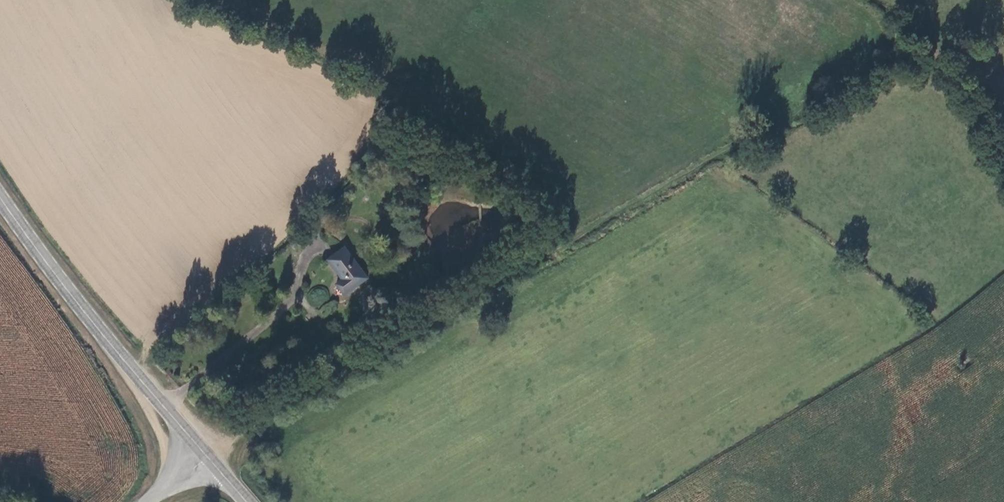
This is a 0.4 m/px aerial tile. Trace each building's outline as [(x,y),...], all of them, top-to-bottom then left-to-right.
[(370,177),(380,165),(373,159),(363,171),(370,177)] [(446,182),(463,189),(466,181),(450,174),(446,182)] [(343,280),(337,285),(346,296),(367,278),(344,247),(328,260),(343,280)]
